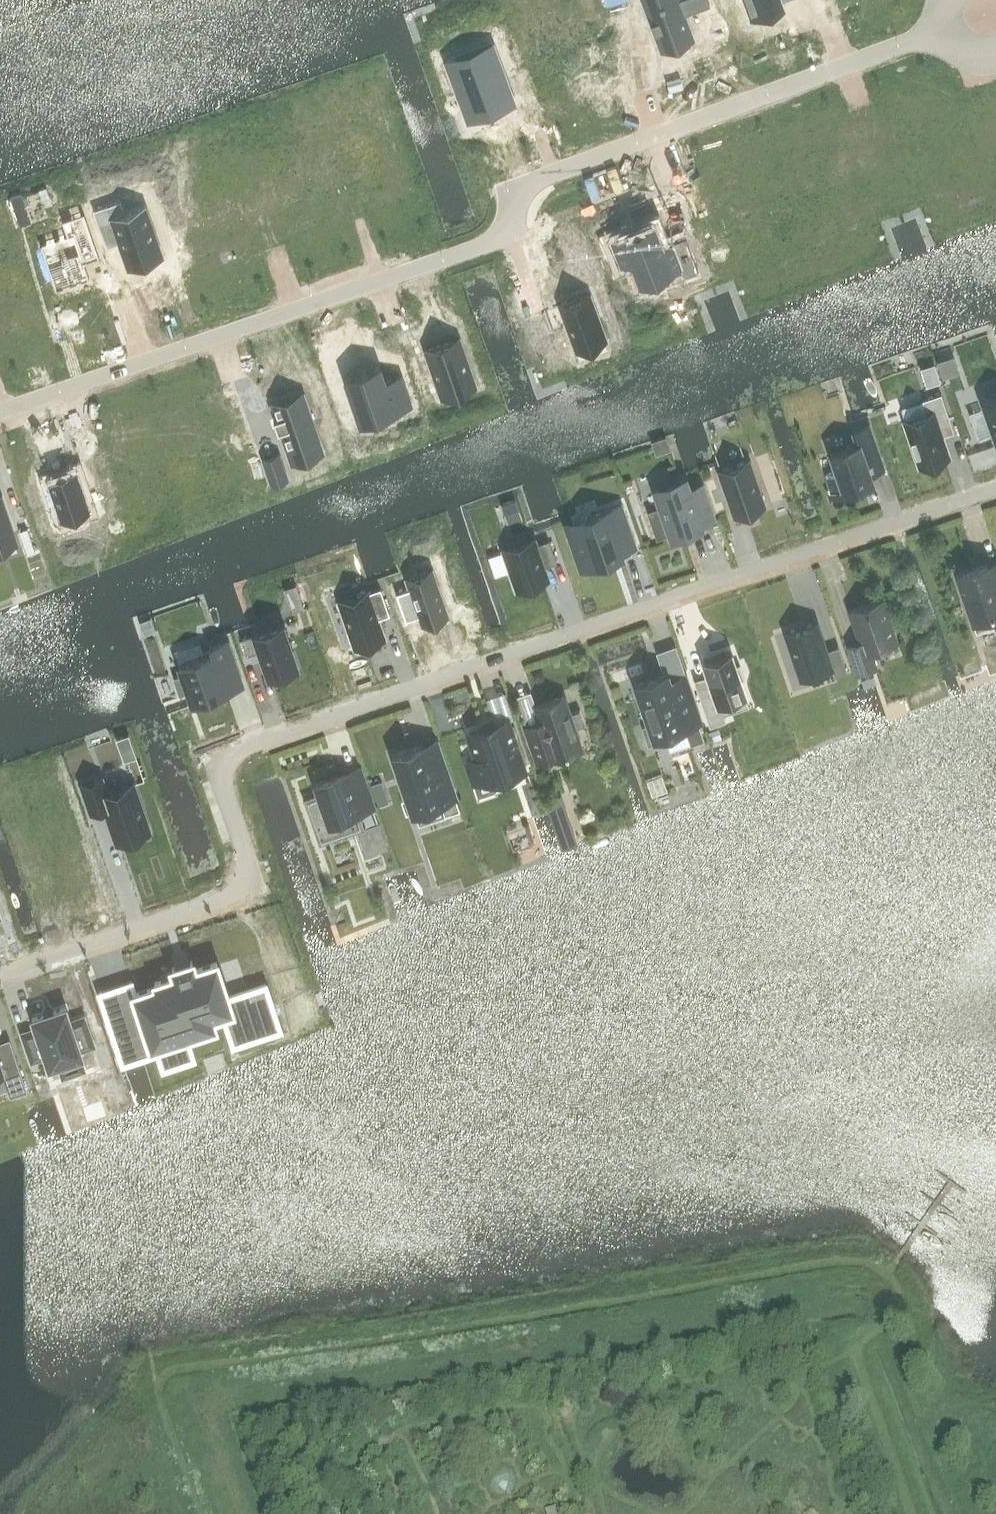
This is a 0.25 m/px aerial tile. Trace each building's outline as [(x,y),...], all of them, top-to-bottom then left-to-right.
[(648,5),(664,49),(693,39),(685,15),(711,6),(708,0),(681,0),(680,1),(679,0),(663,0),(648,5)] [(738,8),(740,7),(745,19),(767,11),(765,6),(774,3),(773,0),(735,0),(738,8)] [(491,44),(456,58),(471,97),(461,101),(469,122),(479,118),(505,108),(490,69),(499,66),(491,44)] [(23,196),(22,194),(11,198),(20,224),(31,220),(26,204),(30,203),(27,195),(23,196)] [(124,214),(120,201),(93,209),(106,247),(119,243),(127,265),(161,254),(144,207),(124,214)] [(68,236),(40,246),(56,291),(90,280),(85,265),(100,259),(84,214),(63,221),(68,236)] [(654,221),(608,239),(619,269),(630,264),(638,285),(664,275),(667,283),(698,271),(695,263),(685,238),(673,243),(664,246),(654,221)] [(589,296),(562,306),(580,353),(608,343),(589,296)] [(458,339),(426,351),(442,397),(474,385),(458,339)] [(920,368),(927,386),(941,382),(934,364),(920,368)] [(409,405),(399,376),(383,381),(378,367),(345,378),(361,422),(409,405)] [(979,392),(985,408),(994,434),(995,441),(995,386),(979,392)] [(302,394),(272,404),(276,417),(277,418),(274,419),(278,432),(281,430),(289,452),(319,441),(302,394)] [(927,413),(905,421),(920,467),(949,457),(937,423),(949,419),(941,394),(923,400),(927,413)] [(994,434),(985,408),(969,413),(978,439),(994,434)] [(845,493),(873,483),(867,465),(880,460),(868,425),(853,430),(857,443),(830,452),(836,468),(825,472),(832,491),(842,487),(845,493)] [(281,457),(264,463),(272,485),(288,479),(281,457)] [(750,463),(719,473),(734,517),(764,507),(750,463)] [(75,471),(48,480),(61,520),(89,511),(75,471)] [(661,507),(648,511),(657,538),(670,533),(672,538),(703,527),(701,523),(714,519),(702,485),(690,489),(686,478),(684,479),(655,489),(661,507)] [(16,543),(0,498),(0,548),(16,543)] [(515,500),(501,505),(508,524),(522,519),(515,500)] [(621,504),(577,519),(592,564),(623,554),(621,550),(635,546),(621,504)] [(533,539),(504,550),(518,591),(548,580),(543,566),(546,565),(542,554),(539,555),(535,545),(533,539)] [(548,540),(535,545),(539,554),(539,555),(542,554),(546,564),(546,565),(556,562),(548,540)] [(511,570),(504,551),(488,557),(495,576),(511,570)] [(987,564),(957,575),(976,631),(995,624),(995,579),(993,580),(987,564)] [(422,623),(447,614),(432,569),(407,578),(411,588),(397,593),(406,620),(420,615),(422,623)] [(380,588),(338,602),(354,648),(384,638),(377,619),(389,615),(380,588)] [(289,601),(293,612),(304,608),(300,597),(289,601)] [(858,673),(875,667),(870,651),(895,642),(881,601),(851,611),(862,642),(849,646),(858,673)] [(817,622),(786,632),(801,678),(832,668),(817,622)] [(254,634),(241,638),(247,655),(260,650),(261,652),(270,677),(298,667),(283,624),(254,634)] [(179,675),(173,677),(179,694),(185,692),(189,705),(227,692),(219,670),(235,664),(227,640),(209,646),(212,653),(204,655),(179,664),(176,665),(179,675)] [(179,664),(204,655),(199,642),(174,650),(179,664)] [(706,683),(696,686),(710,726),(725,721),(719,702),(745,694),(740,680),(745,678),(740,664),(735,665),(730,652),(704,661),(709,677),(704,678),(706,683)] [(643,727),(649,744),(665,739),(664,734),(684,727),(683,724),(699,719),(684,677),(669,682),(666,674),(636,685),(650,724),(643,727)] [(873,676),(861,680),(865,689),(876,685),(873,676)] [(569,714),(563,697),(536,706),(541,722),(527,727),(538,761),(553,756),(554,759),(581,749),(574,729),(585,725),(580,711),(569,714)] [(483,730),(469,734),(477,759),(466,763),(473,784),(484,780),(485,782),(497,778),(502,781),(510,779),(512,773),(523,769),(507,721),(494,726),(493,723),(482,727),(483,730)] [(721,738),(718,729),(708,732),(711,742),(721,738)] [(423,745),(393,755),(412,812),(456,798),(448,773),(434,778),(423,745)] [(122,757),(124,762),(137,757),(135,752),(122,757)] [(319,844),(336,839),(365,829),(360,813),(374,809),(359,767),(316,782),(319,793),(304,799),(319,844)] [(94,781),(79,786),(84,801),(99,796),(94,781)] [(106,794),(99,796),(104,809),(116,844),(148,833),(131,785),(106,794)] [(137,1006),(107,1016),(123,1063),(155,1052),(153,1046),(189,1034),(186,1025),(224,1012),(234,1041),(280,1026),(266,982),(227,995),(215,961),(196,967),(194,959),(169,968),(171,976),(154,982),(155,985),(133,993),(137,1006)] [(33,1028),(19,1033),(30,1064),(44,1059),(47,1069),(83,1057),(81,1052),(95,1047),(84,1016),(70,1020),(65,1006),(29,1018),(33,1028)] [(5,1082),(22,1077),(9,1039),(0,1042),(0,1076),(3,1075),(5,1082)]
